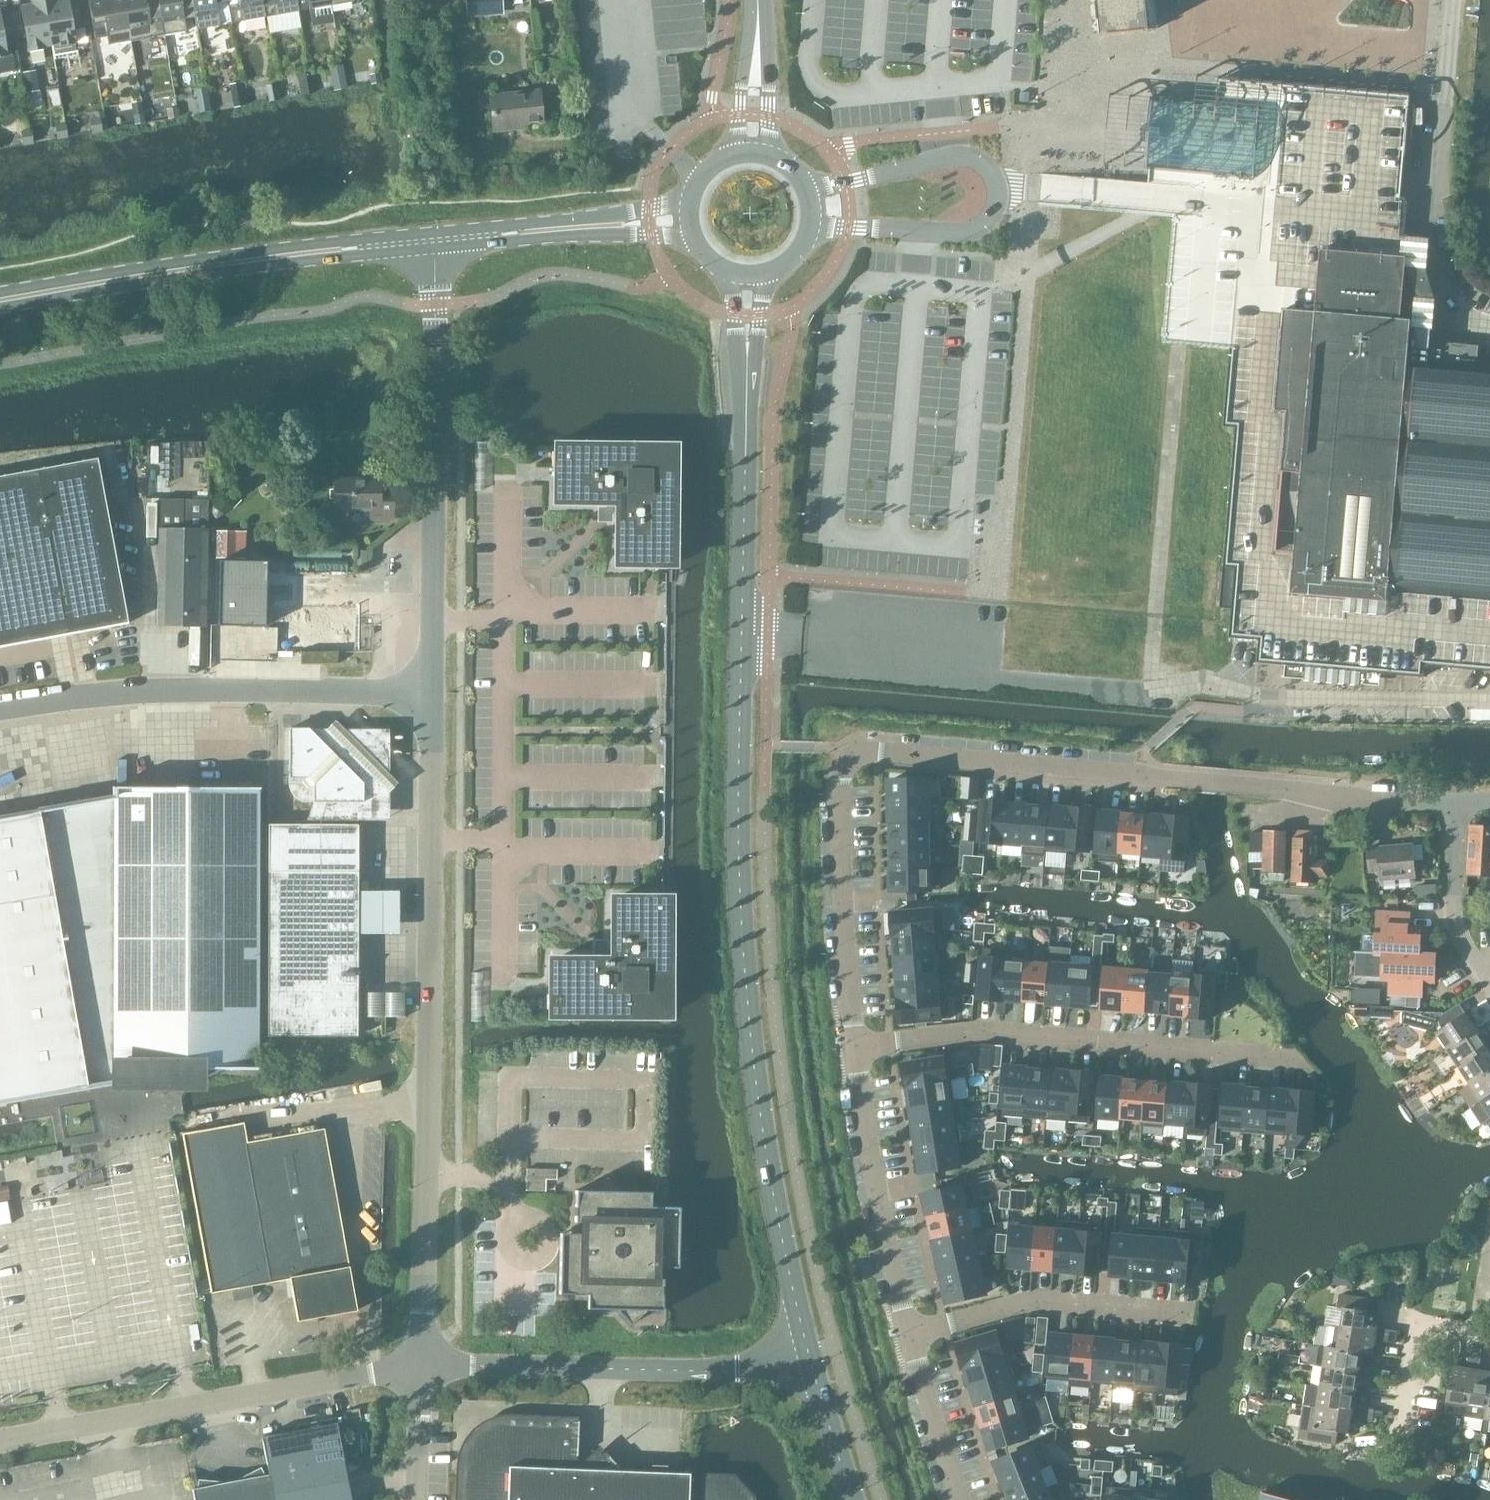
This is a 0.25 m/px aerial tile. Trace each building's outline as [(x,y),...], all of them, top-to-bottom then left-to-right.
[(52,45),(44,0),(38,0),(32,1),(33,7),(11,11),(16,40),(27,38),(29,52),(45,50),(44,46),(52,45)] [(52,45),(55,60),(78,56),(73,30),(85,28),(80,0),(72,0),(56,3),(56,0),(44,0),(52,45)] [(131,42),(124,0),(90,0),(88,0),(93,26),(95,38),(107,36),(109,46),(131,42)] [(157,0),(124,0),(131,42),(153,38),(149,15),(160,13),(157,0)] [(192,0),(157,0),(160,13),(164,36),(187,32),(183,9),(193,8),(192,0)] [(227,0),(192,0),(193,8),(197,30),(220,26),(216,4),(227,1),(227,0)] [(231,24),(266,18),(263,0),(227,0),(231,24)] [(266,18),(299,12),(297,0),(263,0),(266,18)] [(332,6),(331,0),(308,0),(310,10),(332,6)] [(503,11),(502,0),(466,0),(467,14),(503,11)] [(1101,36),(1154,30),(1151,0),(1097,0),(1101,36)] [(11,11),(0,13),(0,57),(7,56),(5,42),(16,40),(11,11)] [(432,18),(417,22),(419,32),(435,28),(432,18)] [(35,72),(23,74),(26,94),(38,92),(35,72)] [(380,74),(370,76),(372,84),(382,82),(380,74)] [(345,79),(333,81),(335,91),(347,88),(345,79)] [(1039,206),(1145,215),(1174,218),(1164,343),(1231,349),(1224,427),(1227,427),(1236,428),(1227,540),(1224,567),(1236,568),(1230,638),(1233,638),(1259,641),(1257,663),(1283,665),(1422,678),(1423,666),(1489,672),(1489,370),(1477,368),(1478,351),(1426,347),(1412,345),(1414,324),(1420,325),(1422,303),(1409,302),(1411,279),(1405,278),(1409,238),(1403,238),(1407,198),(1401,198),(1410,97),(1366,93),(1365,92),(1363,90),(1362,89),(1360,89),(1358,88),(1357,88),(1355,88),(1353,89),(1351,89),(1350,90),(1349,92),(1221,80),(1220,80),(1220,81),(1218,103),(1154,97),(1151,123),(1150,123),(1148,124),(1146,124),(1145,125),(1144,126),(1142,128),(1142,129),(1141,131),(1141,132),(1141,134),(1141,136),(1142,137),(1142,139),(1144,140),(1145,141),(1146,142),(1148,143),(1150,143),(1147,170),(1149,170),(1149,171),(1150,171),(1149,183),(1148,183),(1042,174),(1042,175),(1039,205),(1039,206)] [(277,85),(266,87),(269,102),(279,100),(277,85)] [(491,133),(514,131),(513,126),(542,123),(539,91),(493,96),(494,111),(489,112),(491,133)] [(244,97),(235,99),(236,108),(246,106),(244,97)] [(177,109),(167,110),(169,119),(179,117),(177,109)] [(104,111),(95,113),(96,118),(100,118),(102,131),(107,130),(104,111)] [(664,444),(664,443),(557,442),(557,443),(562,444),(562,453),(552,453),(552,468),(552,473),(557,473),(557,502),(612,502),(619,510),(619,564),(647,565),(647,570),(667,570),(667,560),(677,561),(677,565),(678,565),(679,458),(678,458),(677,463),(672,463),(672,450),(659,450),(660,444),(664,444)] [(98,459),(0,477),(0,648),(128,624),(98,459)] [(380,490),(380,480),(335,480),(335,493),(324,501),(324,511),(331,519),(341,519),(349,512),(349,509),(371,509),(371,519),(393,520),(393,490),(380,490)] [(206,627),(208,528),(209,499),(185,499),(184,529),(161,528),(158,626),(206,627)] [(218,503),(212,507),(212,514),(218,518),(224,514),(224,507),(218,503)] [(215,557),(234,558),(235,531),(216,531),(215,557)] [(368,570),(368,552),(355,551),(354,570),(368,570)] [(269,561),(221,560),(220,627),(268,628),(269,561)] [(328,734),(314,734),(372,793),(363,802),(363,821),(392,821),(392,798),(401,788),(391,779),(392,735),(347,735),(337,725),(328,734)] [(268,871),(358,871),(358,821),(363,821),(363,802),(372,793),(314,734),(309,729),(290,729),(293,784),(294,787),(295,791),(296,793),(298,796),(301,798),(303,800),(306,801),(310,802),(313,802),(319,802),(318,819),(312,819),(312,820),(312,825),(268,825),(268,871)] [(963,777),(962,788),(971,788),(972,778),(963,777)] [(972,778),(971,788),(980,789),(981,779),(972,778)] [(930,780),(890,781),(890,803),(930,802),(930,780)] [(962,788),(961,798),(970,799),(971,788),(962,788)] [(971,788),(970,799),(979,800),(980,789),(971,788)] [(115,798),(115,1067),(258,1068),(259,789),(115,789),(115,798)] [(115,1067),(115,798),(0,817),(0,1103),(114,1082),(115,1067)] [(984,801),(980,841),(1003,843),(1007,803),(984,801)] [(930,802),(890,803),(890,824),(930,823),(930,802)] [(1007,803),(1003,843),(1023,845),(1027,805),(1007,803)] [(1023,845),(1022,855),(1046,857),(1046,852),(1050,807),(1027,805),(1023,845)] [(1050,807),(1046,852),(1066,854),(1070,809),(1050,807)] [(1070,809),(1066,854),(1068,854),(1068,849),(1089,851),(1093,811),(1070,809)] [(1101,812),(1097,861),(1118,863),(1122,813),(1101,812)] [(967,813),(966,822),(977,822),(977,814),(967,813)] [(1122,813),(1118,863),(1120,863),(1121,854),(1142,855),(1146,815),(1122,813)] [(1146,815),(1142,855),(1162,857),(1161,871),(1166,817),(1146,815)] [(1166,817),(1161,871),(1184,873),(1189,819),(1166,817)] [(966,822),(966,830),(976,831),(977,822),(966,822)] [(930,823),(890,824),(891,846),(936,846),(935,823),(930,823)] [(1470,825),(1467,873),(1489,875),(1489,827),(1470,825)] [(966,830),(965,840),(975,841),(976,831),(966,830)] [(1263,833),(1250,833),(1250,868),(1261,869),(1261,870),(1262,871),(1263,880),(1283,881),(1285,833),(1263,831),(1263,833)] [(1286,850),(1286,864),(1292,864),(1292,880),(1313,881),(1313,875),(1327,876),(1328,860),(1314,859),(1315,832),(1294,831),(1294,833),(1293,850),(1286,850)] [(1416,877),(1413,845),(1368,849),(1370,872),(1380,871),(1381,880),(1416,877)] [(936,846),(891,846),(891,869),(941,868),(941,866),(931,866),(931,847),(936,847),(936,846)] [(965,855),(964,864),(974,865),(975,856),(965,855)] [(975,856),(974,865),(984,866),(985,857),(975,856)] [(1198,860),(1197,872),(1207,873),(1205,861),(1198,860)] [(964,864),(963,874),(973,875),(974,865),(964,864)] [(974,865),(973,875),(983,875),(984,866),(974,865)] [(941,868),(891,869),(892,891),(908,890),(917,890),(941,890),(941,868)] [(1082,870),(1082,880),(1091,881),(1092,871),(1082,870)] [(358,871),(268,871),(267,1039),(323,1039),(323,1037),(357,1037),(358,940),(358,897),(358,871)] [(1092,871),(1091,881),(1100,882),(1101,872),(1092,871)] [(1421,898),(1437,897),(1436,885),(1420,886),(1421,898)] [(917,890),(908,890),(908,900),(917,900),(917,890)] [(662,903),(663,894),(648,894),(643,894),(643,899),(614,899),(614,954),(607,961),(552,961),(552,990),(547,990),(547,995),(547,1009),(556,1009),(556,1019),(552,1019),(552,1020),(659,1020),(659,1019),(654,1019),(654,1014),(667,1014),(667,1001),(672,1001),(672,1006),(674,1006),(673,899),(672,899),(672,903),(662,903)] [(401,897),(358,897),(358,940),(401,941),(401,897)] [(942,909),(892,913),(894,937),(939,933),(944,932),(956,931),(954,908),(942,909)] [(1373,953),(1420,955),(1420,946),(1425,946),(1422,935),(1420,935),(1421,929),(1409,929),(1410,915),(1378,913),(1377,927),(1374,927),(1373,953)] [(976,923),(975,932),(986,933),(986,924),(976,923)] [(986,924),(986,933),(996,934),(997,925),(986,924)] [(975,932),(974,941),(985,942),(986,933),(975,932)] [(939,933),(894,937),(896,957),(941,954),(939,933)] [(1104,936),(1104,942),(1115,943),(1116,935),(1104,934),(1104,936)] [(1095,935),(1094,946),(1104,946),(1104,942),(1104,936),(1095,935)] [(1196,942),(1195,953),(1205,953),(1206,943),(1196,942)] [(1094,946),(1094,956),(1103,956),(1104,946),(1094,946)] [(984,948),(980,998),(1000,1000),(1001,1000),(1006,950),(984,948)] [(1006,950),(1001,1000),(1023,1002),(1026,963),(1027,957),(1027,952),(1008,950),(1006,950)] [(1435,965),(1436,955),(1356,952),(1355,975),(1390,977),(1389,994),(1422,996),(1422,982),(1434,982),(1434,977),(1436,977),(1440,965),(1435,965)] [(941,954),(896,957),(898,979),(938,975),(936,955),(941,954)] [(1048,964),(1044,1003),(1066,1005),(1070,960),(1069,960),(1050,959),(1050,954),(1049,954),(1048,964)] [(1094,956),(1093,966),(1102,967),(1103,956),(1094,956)] [(1070,960),(1066,1005),(1089,1007),(1089,1006),(1090,996),(1091,986),(1092,976),(1093,967),(1071,965),(1072,961),(1070,960)] [(1172,970),(1168,1014),(1189,1016),(1193,971),(1194,962),(1175,960),(1174,970),(1172,970)] [(1026,963),(1023,1002),(1044,1003),(1048,964),(1026,963)] [(968,964),(967,973),(977,974),(978,965),(968,964)] [(1108,964),(1104,1009),(1113,1010),(1125,1011),(1129,966),(1108,964)] [(1093,967),(1092,976),(1101,977),(1102,967),(1093,966),(1093,967)] [(1129,966),(1125,1011),(1146,1013),(1150,973),(1131,971),(1131,966),(1129,966)] [(1150,973),(1146,1013),(1153,1013),(1168,1014),(1172,970),(1150,968),(1150,973)] [(1193,971),(1189,1016),(1193,1017),(1212,1018),(1216,973),(1193,971)] [(1219,983),(1228,983),(1228,972),(1219,972),(1219,983)] [(967,973),(966,982),(976,983),(977,974),(967,973)] [(938,975),(898,979),(899,999),(939,996),(938,975)] [(1092,976),(1091,986),(1100,987),(1101,977),(1092,976)] [(1091,986),(1090,996),(1099,997),(1100,987),(1091,986)] [(1381,1004),(1381,991),(1355,989),(1354,1002),(1381,1004)] [(939,996),(899,999),(901,1023),(951,1019),(949,995),(939,996)] [(965,995),(964,1004),(974,1005),(975,996),(965,995)] [(1090,996),(1089,1006),(1099,1007),(1099,997),(1090,996)] [(1355,1005),(1354,1015),(1366,1016),(1367,1006),(1355,1005)] [(1401,1024),(1436,1033),(1448,1050),(1478,1030),(1466,1013),(1449,1024),(1444,1014),(1443,1013),(1402,1011),(1401,1024)] [(1489,1047),(1486,1042),(1478,1030),(1448,1050),(1459,1067),(1489,1047)] [(1489,1071),(1489,1039),(1486,1042),(1489,1047),(1459,1067),(1470,1084),(1489,1071)] [(982,1044),(979,1070),(993,1072),(993,1066),(995,1045),(983,1044),(982,1044)] [(995,1045),(993,1066),(1002,1067),(1004,1046),(995,1045)] [(943,1058),(904,1064),(907,1086),(957,1079),(953,1056),(943,1058)] [(1006,1066),(1002,1116),(1025,1118),(1029,1068),(1008,1067),(1006,1066)] [(1029,1068),(1025,1118),(1046,1120),(1050,1070),(1029,1068)] [(1050,1070),(1046,1120),(1068,1122),(1072,1072),(1050,1070)] [(1470,1084),(1460,1091),(1472,1108),(1481,1101),(1489,1095),(1489,1071),(1470,1084)] [(1072,1072),(1068,1122),(1090,1124),(1095,1074),(1076,1072),(1072,1072)] [(1102,1077),(1099,1117),(1121,1119),(1124,1079),(1102,1077)] [(957,1079),(907,1086),(907,1087),(911,1107),(960,1100),(960,1099),(955,1100),(952,1080),(957,1079)] [(1124,1079),(1121,1119),(1142,1121),(1146,1081),(1124,1079)] [(1146,1081),(1142,1121),(1144,1121),(1143,1126),(1164,1128),(1168,1083),(1146,1081)] [(1168,1083),(1164,1128),(1165,1123),(1185,1125),(1184,1134),(1185,1134),(1189,1085),(1168,1083)] [(1189,1085),(1185,1134),(1207,1136),(1208,1128),(1209,1118),(1210,1108),(1211,1098),(1212,1088),(1212,1087),(1189,1085)] [(1226,1086),(1222,1130),(1244,1132),(1248,1088),(1226,1086)] [(1212,1088),(1211,1098),(1220,1099),(1221,1089),(1212,1088)] [(1248,1088),(1244,1132),(1266,1134),(1270,1089),(1248,1088)] [(1270,1089),(1266,1134),(1287,1136),(1288,1131),(1291,1091),(1270,1089)] [(1287,1136),(1286,1148),(1296,1149),(1308,1133),(1310,1133),(1314,1093),(1302,1092),(1291,1091),(1288,1131),(1287,1136)] [(989,1093),(988,1103),(999,1104),(1000,1094),(999,1094),(993,1093),(989,1093)] [(1481,1101),(1489,1115),(1489,1095),(1481,1101)] [(1211,1098),(1210,1108),(1219,1109),(1220,1099),(1211,1098)] [(1319,1099),(1319,1108),(1328,1109),(1329,1099),(1319,1099)] [(960,1100),(911,1107),(914,1129),(963,1121),(960,1100)] [(1210,1108),(1209,1118),(1218,1119),(1219,1109),(1210,1108)] [(1209,1118),(1208,1128),(1217,1129),(1218,1119),(1209,1118)] [(963,1121),(914,1129),(915,1131),(918,1150),(962,1143),(959,1123),(963,1122),(963,1121)] [(997,1122),(996,1131),(1007,1132),(1008,1123),(997,1122)] [(255,1222),(341,1206),(327,1129),(249,1143),(246,1123),(238,1124),(255,1222)] [(341,1206),(255,1222),(238,1124),(186,1134),(213,1293),(266,1284),(292,1279),(300,1324),(360,1313),(341,1206)] [(1207,1136),(1207,1138),(1217,1139),(1217,1129),(1208,1128),(1207,1136)] [(986,1131),(985,1140),(996,1141),(996,1131),(986,1131)] [(996,1131),(996,1141),(1006,1142),(1007,1132),(996,1131)] [(1084,1135),(1083,1146),(1093,1147),(1094,1136),(1084,1135)] [(1094,1136),(1093,1147),(1102,1147),(1102,1137),(1094,1136)] [(1207,1138),(1206,1148),(1215,1148),(1216,1144),(1217,1139),(1207,1138)] [(985,1140),(984,1149),(995,1150),(996,1141),(985,1140)] [(962,1143),(918,1150),(921,1172),(921,1173),(965,1165),(965,1163),(962,1143)] [(1215,1148),(1215,1154),(1224,1155),(1224,1145),(1216,1144),(1215,1148)] [(1286,1148),(1285,1158),(1295,1159),(1296,1149),(1286,1148)] [(527,1170),(527,1191),(546,1191),(546,1179),(556,1180),(556,1170),(527,1170)] [(620,1192),(606,1177),(592,1191),(576,1191),(575,1223),(583,1223),(583,1247),(582,1247),(582,1249),(571,1248),(571,1249),(564,1249),(564,1294),(570,1294),(570,1295),(588,1295),(588,1309),(618,1310),(632,1325),(647,1311),(662,1311),(663,1279),(655,1279),(655,1268),(667,1268),(674,1268),(676,1208),(665,1208),(665,1207),(650,1207),(651,1193),(620,1192)] [(972,1184),(923,1195),(925,1205),(928,1217),(977,1207),(972,1184)] [(1001,1190),(1000,1199),(1011,1200),(1011,1191),(1003,1190),(1001,1190)] [(1099,1198),(1098,1207),(1108,1208),(1109,1208),(1109,1202),(1110,1198),(1099,1198)] [(1000,1199),(999,1208),(1001,1208),(1010,1209),(1011,1200),(1000,1199)] [(1108,1208),(1108,1212),(1117,1213),(1118,1203),(1109,1202),(1109,1208),(1108,1208)] [(977,1207),(928,1217),(933,1238),(972,1230),(968,1209),(977,1207)] [(1108,1212),(1107,1222),(1116,1223),(1117,1213),(1108,1212)] [(1036,1224),(1032,1269),(1054,1270),(1058,1221),(1057,1221),(1057,1230),(1037,1229),(1037,1224),(1036,1224)] [(1058,1221),(1054,1270),(1075,1272),(1079,1223),(1058,1221)] [(1014,1222),(1010,1267),(1013,1267),(1032,1269),(1036,1224),(1014,1222)] [(1107,1222),(1106,1232),(1115,1233),(1116,1230),(1116,1223),(1107,1222)] [(1079,1223),(1075,1272),(1093,1274),(1098,1274),(1102,1225),(1079,1223)] [(1138,1232),(1134,1277),(1156,1279),(1160,1229),(1138,1228),(1138,1232)] [(1160,1229),(1156,1279),(1176,1281),(1181,1231),(1160,1229)] [(972,1230),(933,1238),(938,1260),(977,1251),(972,1230)] [(1138,1232),(1116,1230),(1115,1243),(1114,1253),(1113,1263),(1112,1273),(1112,1275),(1134,1277),(1138,1232)] [(1181,1231),(1176,1281),(1187,1282),(1199,1283),(1199,1281),(1201,1265),(1204,1233),(1181,1231)] [(1106,1232),(1105,1242),(1115,1243),(1115,1233),(1106,1232)] [(998,1234),(997,1243),(1007,1244),(1008,1235),(998,1234)] [(1105,1242),(1105,1252),(1114,1253),(1115,1243),(1105,1242)] [(997,1243),(996,1252),(1006,1253),(1007,1244),(997,1243)] [(977,1251),(938,1260),(942,1280),(982,1272),(977,1251)] [(1105,1252),(1104,1262),(1113,1263),(1114,1253),(1105,1252)] [(1104,1262),(1103,1272),(1112,1273),(1113,1263),(1104,1262)] [(1201,1265),(1199,1281),(1207,1281),(1208,1266),(1201,1265)] [(982,1272),(942,1280),(947,1303),(987,1294),(982,1272)] [(1335,1272),(1334,1284),(1344,1285),(1345,1273),(1335,1272)] [(1377,1334),(1378,1328),(1380,1313),(1369,1312),(1370,1300),(1341,1295),(1339,1307),(1344,1308),(1341,1329),(1377,1334)] [(1027,1316),(1026,1331),(1037,1331),(1038,1326),(1038,1323),(1039,1317),(1027,1316)] [(1038,1323),(1038,1326),(1048,1327),(1049,1318),(1039,1317),(1038,1323)] [(1037,1331),(1037,1335),(1048,1336),(1048,1327),(1038,1326),(1037,1331)] [(1386,1342),(1388,1329),(1378,1328),(1377,1334),(1341,1329),(1331,1327),(1329,1347),(1363,1353),(1374,1355),(1376,1341),(1386,1342)] [(1388,1329),(1386,1342),(1396,1344),(1398,1331),(1388,1329)] [(959,1344),(958,1344),(965,1366),(1008,1353),(1013,1352),(1006,1330),(959,1344)] [(1037,1335),(1036,1344),(1047,1345),(1048,1336),(1037,1335)] [(1049,1374),(1048,1379),(1070,1381),(1069,1386),(1070,1386),(1075,1337),(1052,1335),(1049,1374)] [(1075,1337),(1070,1386),(1092,1388),(1096,1339),(1079,1337),(1075,1337)] [(1096,1339),(1092,1388),(1093,1388),(1093,1383),(1113,1385),(1117,1340),(1096,1339)] [(1113,1385),(1112,1390),(1136,1392),(1140,1343),(1117,1340),(1113,1385)] [(1140,1343),(1136,1392),(1155,1394),(1160,1344),(1140,1343)] [(1160,1344),(1155,1394),(1179,1396),(1183,1346),(1160,1344)] [(1360,1367),(1363,1353),(1329,1347),(1327,1346),(1324,1367),(1360,1373),(1360,1367)] [(1469,1358),(1481,1360),(1483,1350),(1470,1348),(1469,1358)] [(1008,1353),(965,1366),(971,1386),(1014,1373),(1008,1353)] [(1035,1354),(1034,1363),(1045,1364),(1045,1355),(1035,1354)] [(1481,1360),(1469,1358),(1467,1368),(1473,1369),(1467,1405),(1465,1416),(1485,1419),(1487,1408),(1489,1393),(1489,1372),(1479,1370),(1481,1360)] [(1034,1363),(1033,1372),(1044,1373),(1045,1364),(1034,1363)] [(1473,1369),(1467,1368),(1452,1366),(1447,1402),(1445,1413),(1465,1416),(1467,1405),(1473,1369)] [(1369,1381),(1370,1368),(1360,1367),(1360,1373),(1324,1367),(1321,1387),(1356,1393),(1359,1379),(1369,1381)] [(1370,1368),(1369,1381),(1379,1382),(1380,1376),(1381,1370),(1370,1368)] [(1014,1373),(971,1386),(977,1407),(1016,1395),(1010,1375),(1014,1374),(1014,1373)] [(1354,1407),(1356,1393),(1321,1387),(1317,1407),(1353,1413),(1354,1407)] [(1016,1395),(977,1407),(984,1428),(1031,1413),(1031,1412),(1022,1415),(1016,1395)] [(1047,1397),(1036,1400),(1039,1409),(1049,1405),(1047,1397)] [(1049,1405),(1039,1409),(1040,1411),(1042,1417),(1052,1414),(1049,1405)] [(1353,1413),(1317,1407),(1304,1405),(1297,1440),(1336,1446),(1339,1432),(1350,1433),(1352,1419),(1362,1421),(1364,1408),(1354,1407),(1353,1413)] [(1364,1408),(1362,1421),(1373,1422),(1374,1416),(1375,1410),(1364,1408)] [(349,1426),(362,1423),(361,1415),(360,1409),(346,1411),(349,1426)] [(370,1413),(361,1415),(362,1423),(372,1421),(370,1413)] [(1031,1413),(984,1428),(990,1449),(992,1449),(1038,1435),(1031,1413)] [(1052,1414),(1042,1417),(1045,1426),(1055,1423),(1052,1414)] [(599,1465),(590,1464),(584,1469),(569,1469),(571,1424),(511,1421),(499,1422),(488,1427),(478,1433),(470,1443),(465,1454),(464,1463),(462,1499),(598,1499),(599,1465)] [(336,1423),(262,1438),(269,1475),(274,1499),(351,1499),(336,1423)] [(1037,1446),(995,1462),(1003,1483),(1045,1467),(1037,1446)] [(1439,1450),(1438,1458),(1445,1459),(1446,1451),(1439,1450)] [(1471,1454),(1470,1465),(1477,1466),(1479,1455),(1471,1454)] [(1082,1459),(1081,1470),(1091,1470),(1091,1460),(1082,1459)] [(1096,1460),(1095,1471),(1104,1472),(1105,1461),(1096,1460)] [(1105,1461),(1104,1472),(1114,1472),(1114,1462),(1105,1461)] [(749,1499),(731,1481),(689,1479),(689,1473),(614,1470),(608,1465),(599,1465),(598,1499),(749,1499)] [(1154,1466),(1153,1476),(1163,1477),(1164,1466),(1154,1466)] [(1003,1483),(1010,1499),(1020,1499),(1057,1485),(1057,1484),(1048,1488),(1041,1469),(1045,1468),(1045,1467),(1003,1483)] [(269,1475),(265,1475),(261,1468),(239,1479),(240,1482),(224,1485),(223,1482),(199,1480),(198,1488),(192,1489),(195,1499),(274,1499),(269,1475)] [(1093,1476),(1092,1495),(1102,1496),(1104,1477),(1093,1476)] [(1020,1499),(1063,1499),(1057,1485),(1020,1499)] [(1107,1499),(1129,1499),(1130,1489),(1108,1487),(1107,1499)] [(1129,1499),(1148,1499),(1130,1498),(1131,1489),(1130,1489),(1129,1499)]
